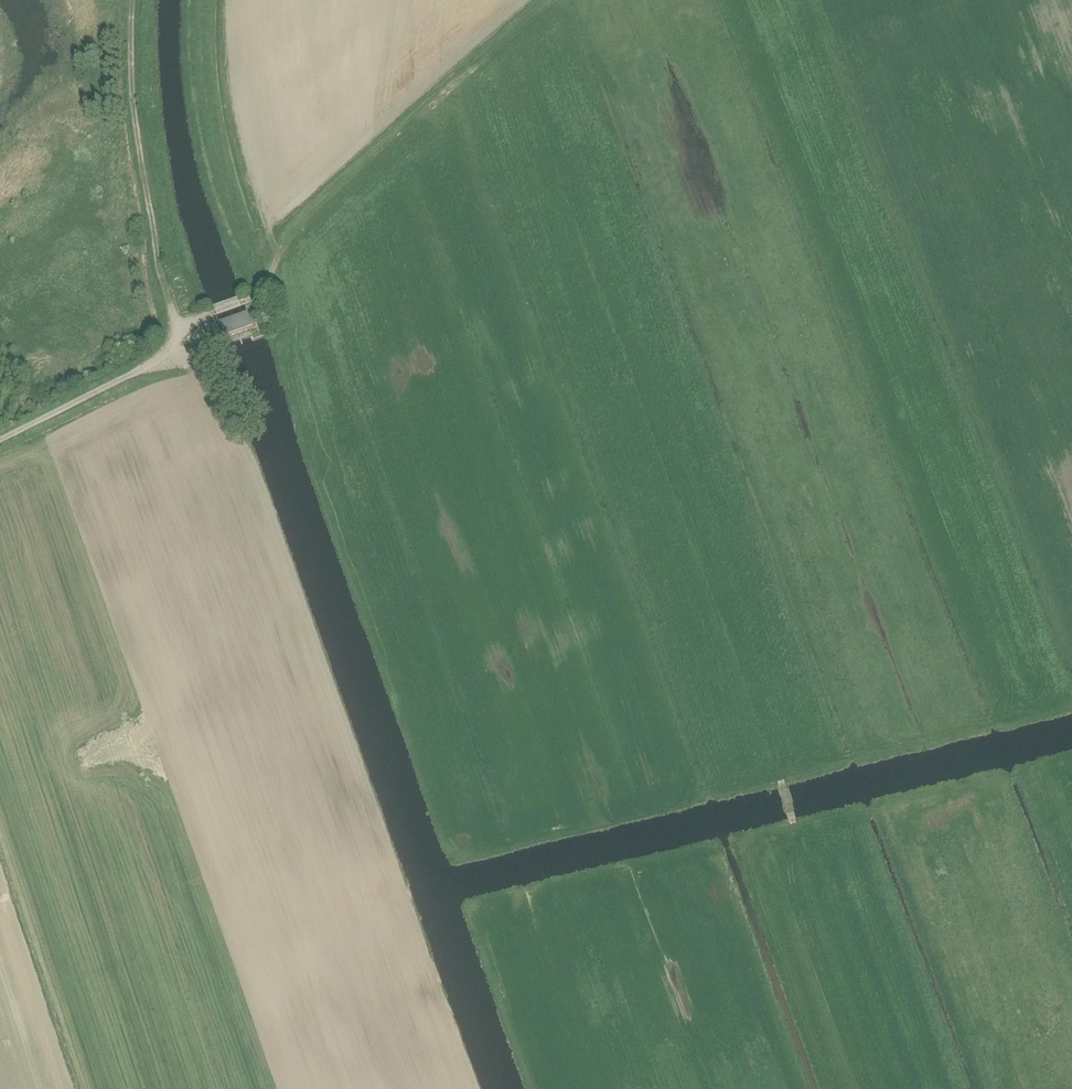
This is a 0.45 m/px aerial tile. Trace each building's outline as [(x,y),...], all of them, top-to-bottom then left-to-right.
[(253,329),(246,310),(219,320),(226,339),(253,329)]
